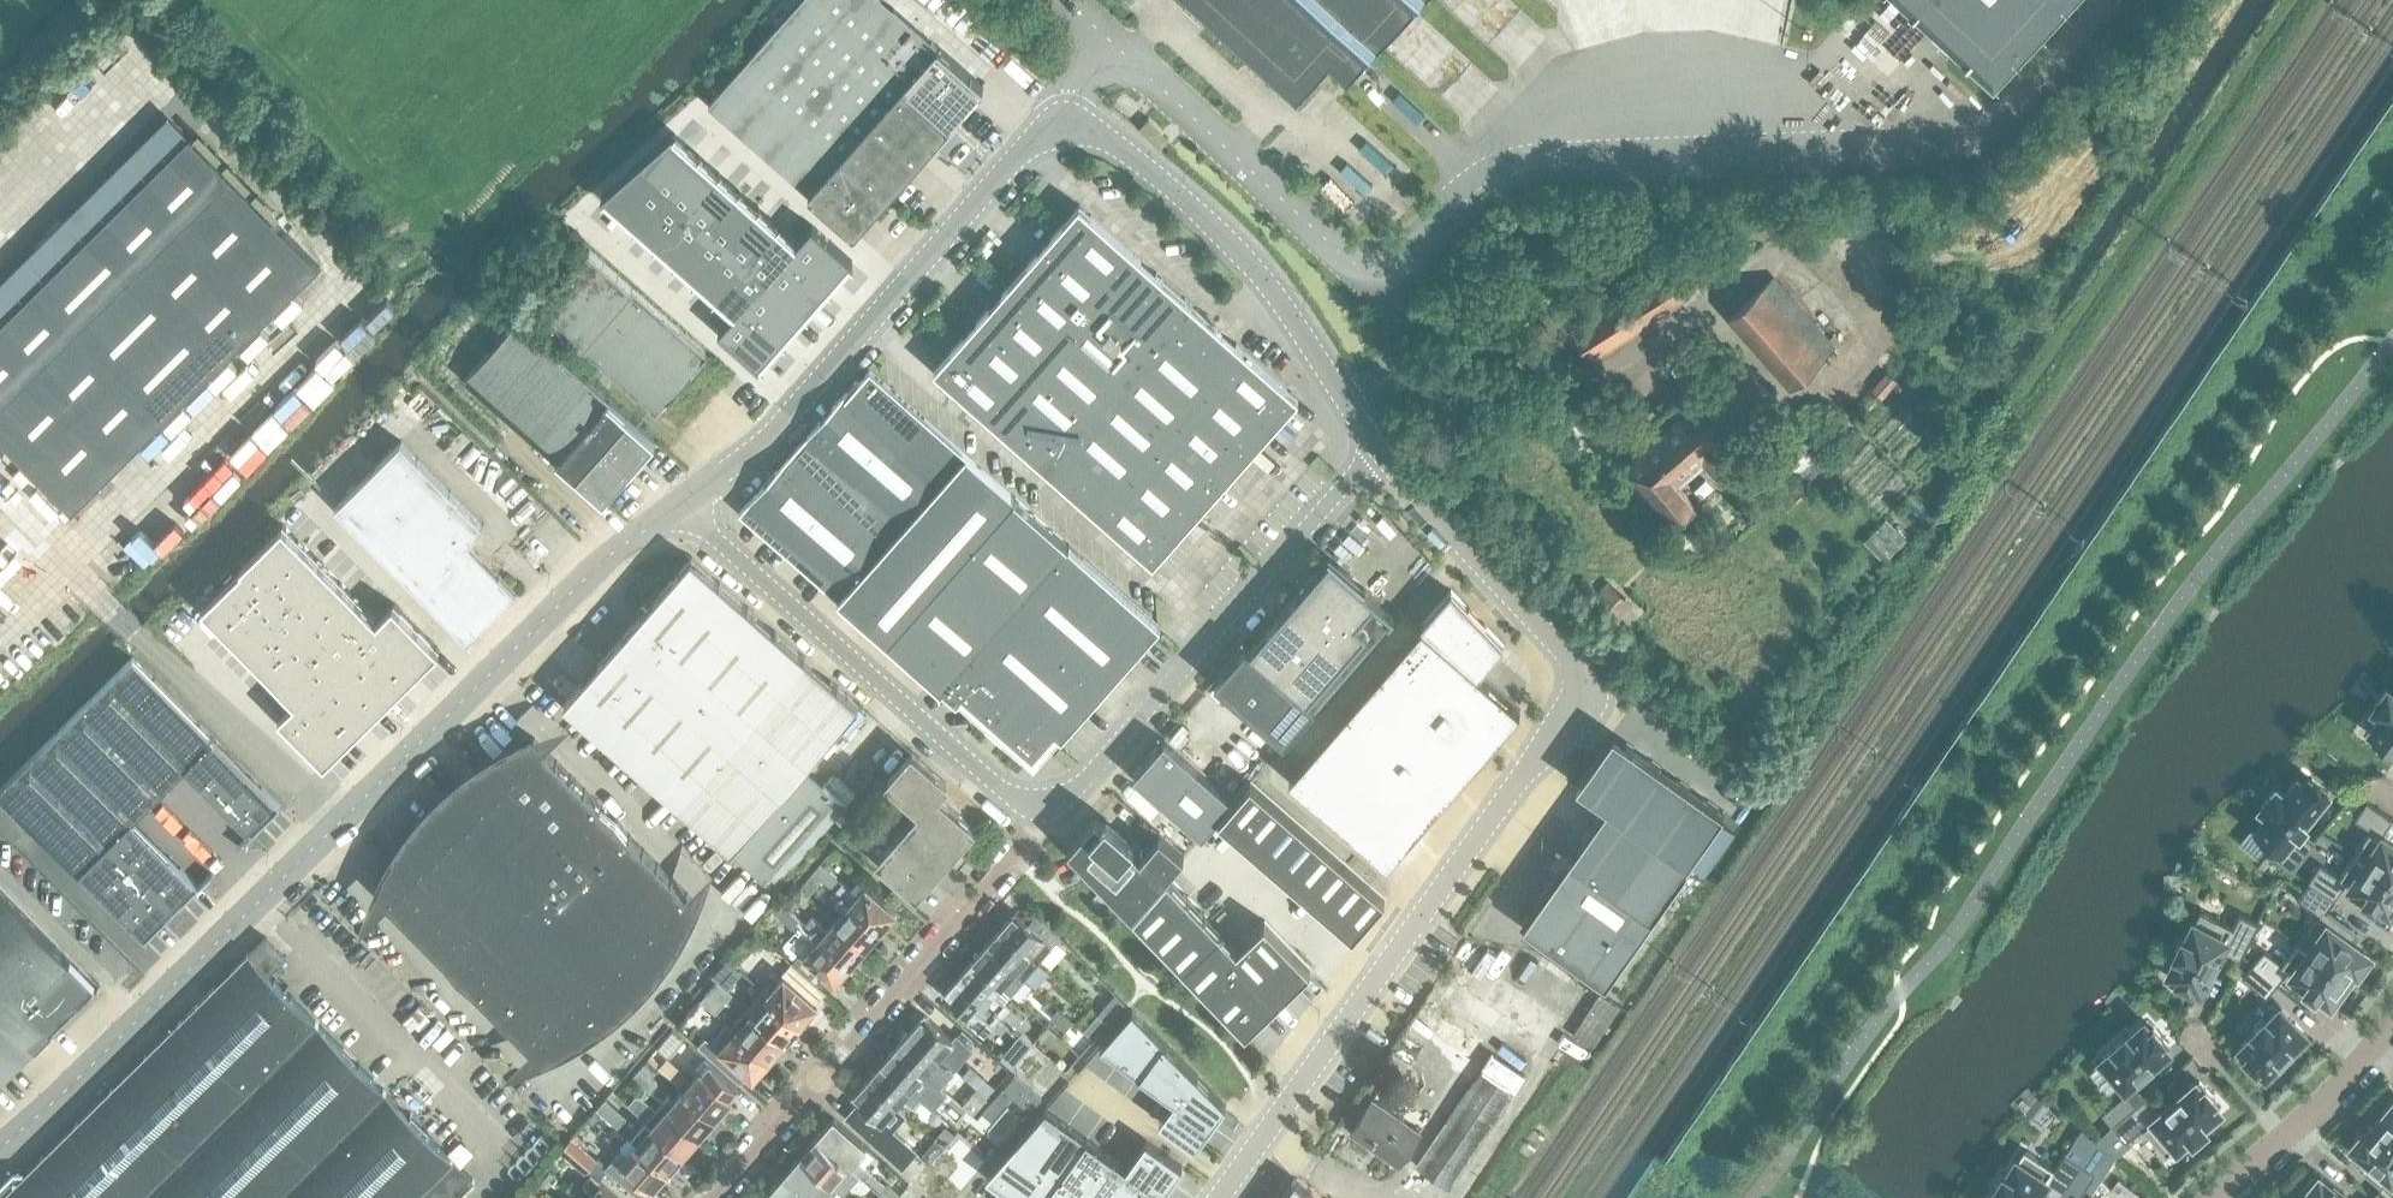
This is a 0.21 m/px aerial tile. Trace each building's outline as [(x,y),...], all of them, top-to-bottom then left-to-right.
[(782,169),(783,167),(810,191),(809,193),(854,232),(984,84),(939,45),(938,46),(885,0),(800,0),(755,51),(746,43),(732,58),(742,66),(710,103),(736,126),(735,127),(782,169)] [(1296,98),(1329,62),(1347,79),(1419,0),(1190,0),(1296,98)] [(1994,85),(2073,0),(1902,0),(1994,85)] [(672,131),(603,193),(736,311),(720,330),(759,365),(852,259),(813,224),(797,241),(672,131)] [(0,320),(0,434),(73,508),(318,265),(230,176),(188,134),(0,320)] [(1080,203),(935,367),(1154,560),(1299,396),(1080,203)] [(589,248),(538,306),(657,411),(660,408),(708,353),(589,248)] [(1679,267),(1604,314),(1619,337),(1694,290),(1679,267)] [(1772,281),(1729,317),(1786,385),(1829,349),(1772,281)] [(1619,337),(1604,314),(1575,333),(1590,356),(1619,337)] [(466,378),(604,499),(655,441),(517,319),(466,378)] [(1683,410),(1624,462),(1675,520),(1695,503),(1673,479),(1699,456),(1723,484),(1737,471),(1741,467),(1718,441),(1773,393),(1742,359),(1683,410)] [(942,687),(1068,543),(870,369),(859,381),(856,379),(740,510),(841,599),(942,687)] [(1886,370),(1871,388),(1882,397),(1897,380),(1886,370)] [(1792,465),(1802,478),(1795,485),(1796,486),(1775,506),(1782,513),(1803,493),(1804,494),(1812,486),(1822,496),(1834,486),(1832,484),(1814,466),(1819,462),(1810,450),(1815,446),(1797,423),(1769,445),(1787,468),(1792,465)] [(468,638),(477,629),(516,590),(467,540),(484,524),(401,440),(336,504),(468,638)] [(1886,517),(1863,539),(1884,560),(1906,538),(1886,517)] [(242,566),(202,606),(295,700),(278,716),(325,762),(439,649),(393,602),(377,618),(283,523),(240,564),(242,566)] [(1068,543),(942,687),(1027,761),(1055,730),(1062,736),(1160,624),(1068,543)] [(1395,613),(1329,556),(1250,647),(1316,704),(1395,613)] [(565,701),(775,885),(848,801),(805,764),(859,703),(691,557),(565,701)] [(1578,580),(1616,618),(1631,603),(1608,580),(1599,590),(1583,575),(1578,580)] [(1387,861),(1520,708),(1478,672),(1502,643),(1451,589),(1289,776),(1387,861)] [(1246,643),(1214,679),(1284,740),(1316,704),(1250,647),(1246,643)] [(214,738),(133,656),(0,788),(0,793),(78,871),(133,818),(186,765),(187,765),(214,738)] [(2389,688),(2374,709),(2381,714),(2370,730),(2392,747),(2392,691),(2389,688)] [(187,765),(186,765),(265,843),(292,817),(214,738),(187,765)] [(1164,738),(1133,774),(1202,834),(1233,798),(1164,738)] [(1604,744),(1604,745),(1576,783),(1606,804),(1523,921),(1606,980),(1689,863),(1687,862),(1711,828),(1724,810),(1626,741),(1624,744),(1615,738),(1608,747),(1604,744)] [(391,872),(381,894),(445,959),(458,975),(472,987),(536,1051),(554,1044),(589,1024),(618,1002),(635,985),(654,963),(680,923),(692,897),(626,829),(616,816),(602,805),(537,739),(512,751),(483,767),(460,786),(439,805),(423,823),(407,844),(391,872)] [(922,808),(879,857),(917,890),(973,825),(936,793),(947,781),(913,751),(888,778),(922,808)] [(2255,828),(2270,840),(2264,847),(2291,870),(2314,842),(2299,830),(2308,820),(2306,819),(2328,790),(2310,776),(2305,782),(2298,776),(2284,793),(2276,786),(2260,806),(2268,813),(2255,828)] [(1353,934),(1385,897),(1251,780),(1218,817),(1353,934)] [(2382,835),(2392,818),(2367,801),(2355,818),(2371,828),(2354,853),(2392,878),(2392,842),(2382,835)] [(14,841),(25,830),(0,805),(0,827),(14,841)] [(1091,816),(1084,810),(1078,817),(1086,823),(1091,816)] [(1107,816),(1103,821),(1096,815),(1084,828),(1068,846),(1078,857),(1079,857),(1133,913),(1185,853),(1160,832),(1141,854),(1131,846),(1136,841),(1107,816)] [(133,818),(78,871),(157,950),(209,898),(211,896),(210,896),(133,818)] [(1689,863),(1692,865),(1704,874),(1704,873),(1735,831),(1732,829),(1718,819),(1711,828),(1687,862),(1689,863)] [(2320,863),(2309,880),(2336,897),(2347,881),(2350,883),(2349,885),(2364,895),(2363,896),(2374,904),(2375,902),(2390,912),(2392,910),(2392,878),(2354,853),(2339,876),(2320,863)] [(825,880),(835,889),(880,928),(896,911),(858,878),(850,887),(821,862),(813,870),(825,880)] [(825,880),(813,870),(798,887),(808,895),(816,886),(818,888),(825,880)] [(1168,874),(1133,913),(1246,1030),(1311,968),(1265,920),(1237,947),(1168,874)] [(2321,916),(2303,938),(2349,976),(2354,968),(2357,971),(2370,954),(2351,940),(2357,932),(2327,910),(2336,897),(2309,880),(2296,896),(2301,900),(2321,916)] [(880,928),(835,889),(828,897),(843,910),(835,919),(865,945),(880,928)] [(34,1048),(96,987),(0,890),(0,1014),(34,1048)] [(850,962),(805,923),(780,901),(773,909),(805,937),(796,947),(835,980),(850,962)] [(1015,909),(1001,925),(1039,959),(1060,935),(1037,912),(1029,921),(1015,909)] [(2167,972),(2177,977),(2175,979),(2190,986),(2191,984),(2201,989),(2220,950),(2240,960),(2259,921),(2239,912),(2232,925),(2200,909),(2194,921),(2193,920),(2185,936),(2182,935),(2174,951),(2177,953),(2167,972)] [(865,945),(835,919),(827,928),(812,915),(805,923),(850,962),(865,945)] [(1039,959),(1001,925),(986,942),(1025,976),(1039,959)] [(474,1179),(267,971),(283,955),(265,937),(28,1172),(23,1169),(13,1169),(0,1182),(0,1197),(455,1197),(474,1179)] [(2349,976),(2303,938),(2282,963),(2264,949),(2253,962),(2277,981),(2288,968),(2292,971),(2291,973),(2305,983),(2304,984),(2315,993),(2316,991),(2330,1002),(2332,999),(2335,1001),(2346,986),(2343,984),(2349,976)] [(986,942),(972,958),(1012,993),(1018,986),(1038,1004),(1046,996),(1030,982),(1031,981),(1025,976),(986,942)] [(719,967),(731,978),(739,969),(726,958),(719,967)] [(1012,993),(972,958),(958,975),(1002,1013),(1016,1025),(1023,1017),(1005,1001),(1012,993)] [(2277,983),(2252,963),(2242,975),(2266,995),(2277,983)] [(770,981),(763,989),(800,1022),(817,1003),(784,974),(775,985),(770,981)] [(1002,1013),(958,975),(944,991),(973,1015),(969,1020),(984,1033),(1002,1013)] [(763,989),(747,1007),(752,1011),(784,1040),(800,1022),(763,989)] [(706,992),(700,1000),(710,1009),(717,1001),(706,992)] [(2280,1005),(2267,1018),(2265,1015),(2252,1028),(2254,1031),(2239,1046),(2247,1054),(2245,1055),(2262,1073),(2264,1071),(2266,1073),(2280,1058),(2282,1059),(2284,1058),(2282,1056),(2290,1048),(2292,1049),(2294,1048),(2292,1046),(2306,1032),(2280,1005)] [(747,1007),(732,1025),(769,1057),(784,1040),(752,1011),(747,1007)] [(1226,1104),(1196,1069),(1133,1009),(1101,1045),(1175,1099),(1159,1120),(1196,1146),(1226,1104)] [(925,1013),(911,1029),(970,1081),(976,1086),(986,1095),(995,1086),(993,1084),(962,1057),(961,1059),(958,1057),(965,1049),(952,1037),(953,1037),(925,1013)] [(0,1014),(0,1082),(34,1048),(0,1014)] [(2114,1046),(2100,1057),(2128,1089),(2102,1112),(2112,1123),(2145,1095),(2131,1080),(2169,1048),(2167,1046),(2169,1044),(2153,1026),(2151,1028),(2144,1020),(2128,1034),(2125,1031),(2112,1043),(2114,1046)] [(727,1021),(710,1039),(720,1048),(714,1055),(727,1066),(734,1060),(752,1076),(769,1057),(732,1025),(727,1021)] [(911,1029),(897,1045),(935,1079),(942,1072),(962,1090),(970,1081),(911,1029)] [(1021,1030),(1001,1055),(1012,1065),(1033,1040),(1021,1030)] [(897,1045),(882,1062),(926,1100),(933,1106),(947,1090),(938,1082),(935,1079),(897,1045)] [(651,1054),(649,1056),(679,1082),(716,1115),(719,1111),(732,1096),(734,1098),(741,1089),(714,1065),(713,1066),(703,1058),(696,1066),(700,1069),(692,1078),(687,1073),(686,1074),(666,1057),(662,1061),(661,1063),(651,1054)] [(882,1062),(868,1078),(895,1102),(902,1094),(913,1104),(918,1109),(926,1100),(882,1062)] [(658,1082),(640,1066),(632,1076),(650,1091),(658,1082)] [(1483,1067),(1417,1163),(1450,1185),(1515,1089),(1483,1067)] [(1015,1075),(1004,1087),(1031,1109),(1041,1097),(1015,1075)] [(868,1078),(853,1095),(889,1126),(904,1110),(895,1102),(868,1078)] [(2145,1095),(2112,1123),(2126,1140),(2143,1126),(2166,1153),(2176,1145),(2177,1146),(2190,1134),(2193,1137),(2206,1125),(2204,1122),(2220,1108),(2213,1100),(2215,1098),(2200,1080),(2198,1082),(2196,1080),(2159,1112),(2145,1095)] [(669,1093),(662,1102),(699,1134),(716,1115),(679,1082),(678,1084),(683,1088),(674,1098),(669,1093)] [(976,1086),(962,1104),(964,1105),(972,1112),(986,1095),(976,1086)] [(638,1092),(628,1103),(629,1104),(644,1117),(683,1152),(699,1134),(662,1102),(656,1108),(638,1092)] [(596,1107),(613,1123),(622,1113),(609,1102),(609,1103),(604,1098),(596,1107)] [(1372,1098),(1350,1129),(1398,1161),(1419,1130),(1372,1098)] [(2375,1122),(2392,1136),(2392,1099),(2382,1112),(2383,1113),(2375,1122)] [(964,1105),(950,1122),(958,1130),(972,1112),(964,1105)] [(1183,1164),(1146,1138),(1126,1166),(1046,1108),(1016,1142),(986,1176),(1017,1197),(1158,1197),(1183,1164)] [(644,1117),(628,1135),(631,1137),(636,1142),(668,1169),(679,1157),(683,1152),(644,1117)] [(834,1117),(817,1136),(849,1165),(865,1179),(872,1171),(855,1157),(866,1145),(834,1117)] [(948,1121),(937,1134),(947,1142),(948,1143),(959,1131),(958,1130),(950,1122),(948,1121)] [(2351,1144),(2369,1159),(2362,1167),(2382,1184),(2374,1193),(2379,1197),(2392,1197),(2392,1136),(2375,1122),(2368,1131),(2365,1128),(2351,1144)] [(576,1132),(572,1137),(586,1149),(590,1144),(576,1132)] [(817,1136),(800,1155),(832,1183),(833,1183),(849,1165),(817,1136)] [(560,1149),(590,1174),(584,1181),(594,1190),(588,1197),(587,1197),(620,1197),(599,1179),(605,1172),(608,1168),(605,1166),(586,1149),(572,1137),(571,1137),(568,1140),(565,1144),(560,1149)] [(936,1137),(921,1154),(929,1161),(944,1145),(936,1137)] [(622,1148),(605,1166),(608,1168),(638,1195),(648,1184),(652,1187),(659,1179),(668,1169),(636,1142),(628,1152),(627,1152),(622,1148)] [(2057,1197),(2058,1197),(2081,1163),(2065,1152),(2055,1167),(2024,1148),(2017,1158),(2016,1158),(2006,1173),(2003,1171),(1993,1186),(1996,1188),(1990,1197),(2034,1197),(2041,1188),(2057,1197)] [(784,1174),(811,1197),(819,1197),(832,1183),(800,1155),(784,1174)] [(2058,1197),(2078,1197),(2095,1172),(2081,1163),(2058,1197)] [(546,1166),(536,1178),(544,1185),(549,1179),(555,1184),(560,1178),(546,1166)] [(767,1192),(774,1197),(811,1197),(784,1174),(767,1192)] [(2297,1196),(2299,1197),(2346,1197),(2343,1195),(2344,1194),(2334,1185),(2333,1186),(2319,1174),(2317,1177),(2315,1175),(2297,1196)] [(1296,1178),(1295,1177),(1280,1197),(1315,1197),(1296,1178)] [(541,1196),(532,1189),(524,1197),(539,1197),(541,1196)] [(2088,1190),(2083,1197),(2101,1197),(2088,1190)]
